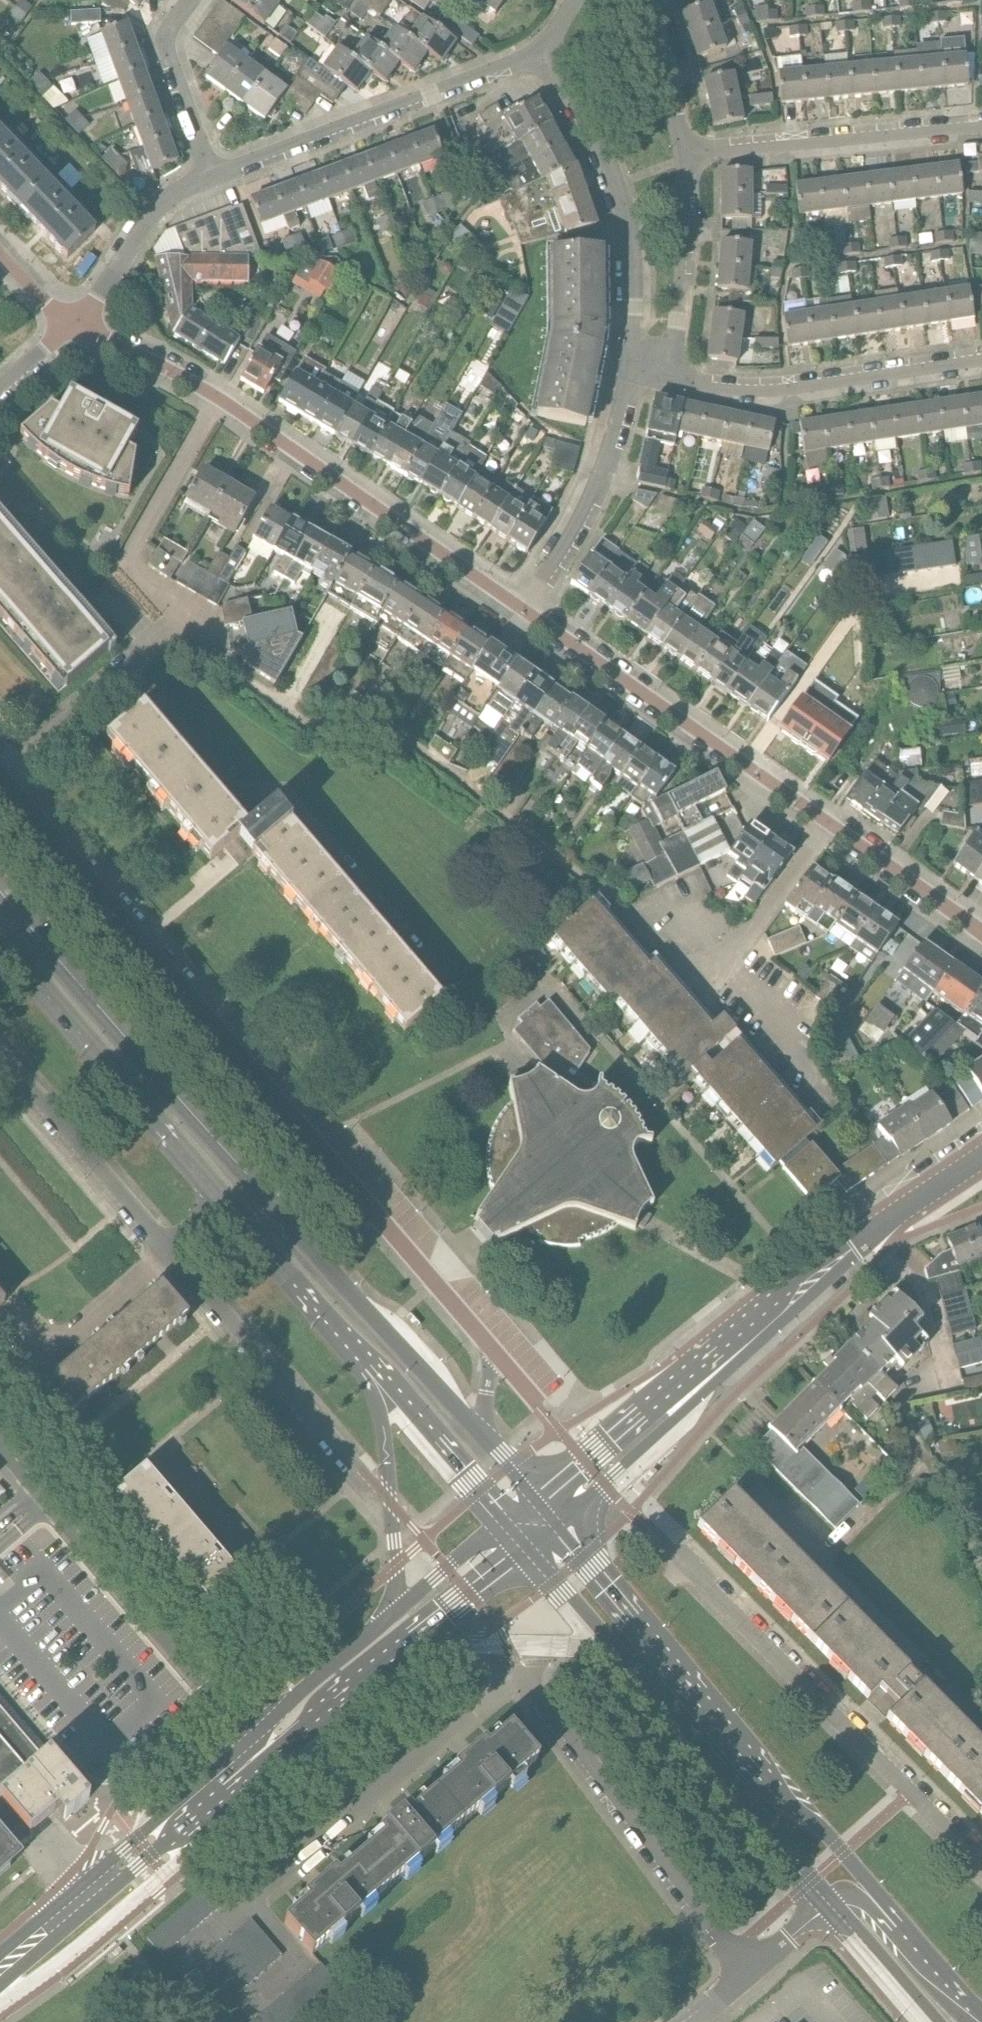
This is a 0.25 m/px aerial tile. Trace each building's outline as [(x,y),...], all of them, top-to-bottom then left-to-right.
[(27,16),(34,8),(23,0),(21,0),(16,7),(27,16)] [(139,8),(145,0),(128,0),(139,8)] [(245,17),(222,0),(215,9),(238,27),(245,17)] [(279,5),(272,0),(232,0),(231,1),(265,25),(279,5)] [(346,11),(354,0),(339,0),(336,3),(346,11)] [(387,8),(393,0),(361,0),(360,2),(370,9),(392,26),(396,21),(387,14),(390,10),(387,8)] [(424,12),(432,2),(429,0),(415,0),(413,3),(424,12)] [(476,0),(496,15),(507,0),(476,0)] [(909,8),(908,0),(899,0),(900,9),(909,8)] [(351,14),(361,21),(370,9),(360,2),(351,14)] [(862,13),(871,12),(870,2),(861,3),(862,13)] [(691,36),(719,25),(711,3),(682,13),(691,36)] [(849,14),(862,13),(861,3),(853,4),(853,6),(849,7),(849,14)] [(10,16),(19,23),(21,24),(27,16),(16,7),(10,16)] [(737,19),(746,15),(743,7),(734,11),(737,19)] [(757,23),(769,22),(768,12),(768,7),(756,8),(757,23)] [(816,17),(824,16),(823,7),(815,8),(816,17)] [(808,18),(816,17),(815,8),(807,8),(808,18)] [(231,36),(238,27),(215,9),(208,19),(231,36)] [(101,11),(71,13),(72,25),(102,23),(101,11)] [(769,22),(778,21),(777,11),(768,12),(769,22)] [(438,21),(449,30),(456,20),(445,12),(438,21)] [(939,23),(948,22),(947,12),(938,13),(939,23)] [(306,24),(315,31),(324,19),(315,13),(306,24)] [(930,24),(939,23),(938,13),(929,14),(930,24)] [(741,27),(749,24),(746,15),(737,19),(741,27)] [(336,44),(342,35),(333,29),(337,24),(326,16),(324,19),(315,31),(326,39),(327,37),(336,44)] [(892,28),(901,27),(900,17),(891,18),(892,28)] [(408,38),(428,53),(442,63),(457,43),(422,18),(408,38)] [(883,28),(892,28),(891,18),(882,18),(883,28)] [(224,46),(231,36),(208,19),(201,28),(224,46)] [(473,47),(480,37),(456,20),(449,30),(473,47)] [(853,21),(844,22),(845,32),(854,31),(853,21)] [(836,33),(845,32),(844,22),(835,24),(836,33)] [(110,57),(136,47),(127,24),(102,34),(110,57)] [(691,36),(699,58),(727,48),(719,25),(691,36)] [(291,44),(298,35),(286,26),(279,36),(291,44)] [(799,37),(808,36),(807,26),(798,27),(799,37)] [(790,38),(799,37),(798,27),(789,28),(790,38)] [(217,55),(224,46),(201,28),(194,38),(217,55)] [(416,70),(428,53),(408,38),(394,28),(380,48),(400,63),(414,73),(416,70)] [(352,57),(371,73),(386,83),(388,80),(387,80),(400,63),(380,48),(366,38),(352,57)] [(969,86),(969,83),(973,82),(974,58),(966,59),(964,38),(941,41),(943,58),(945,88),(969,86)] [(276,40),(269,50),(281,58),(288,48),(276,40)] [(206,77),(226,92),(248,61),(228,46),(206,77)] [(119,80),(144,70),(136,47),(110,57),(119,80)] [(303,69),(327,86),(334,76),(347,85),(358,93),(360,90),(359,90),(371,73),(352,57),(338,47),(323,68),(310,59),(303,69)] [(899,93),(922,90),(919,61),(918,61),(918,52),(895,54),(899,93)] [(781,74),(805,70),(802,54),(779,58),(781,74)] [(875,95),(899,93),(895,54),(871,57),(875,95)] [(875,95),(871,57),(871,55),(848,57),(849,67),(852,97),(875,95)] [(922,90),(945,88),(943,58),(919,61),(922,90)] [(226,92),(246,107),(268,75),(248,61),(226,92)] [(828,99),(852,97),(849,67),(825,70),(828,99)] [(327,86),(303,69),(296,79),(321,95),(327,86)] [(127,102),(153,93),(144,70),(119,80),(127,102)] [(805,102),(828,99),(825,70),(802,72),(805,102)] [(781,104),(805,102),(802,72),(779,74),(781,104)] [(36,90),(47,80),(40,73),(29,83),(36,90)] [(709,104),(739,98),(734,74),(704,80),(709,104)] [(266,121),(283,97),(288,90),(268,75),(246,107),(266,121)] [(290,88),(313,105),(321,95),(296,79),(290,88)] [(54,88),(47,80),(36,90),(43,98),(44,98),(54,88)] [(307,114),(313,105),(290,88),(288,90),(283,97),(307,114)] [(135,125),(161,116),(153,93),(127,102),(135,125)] [(761,96),(762,106),(773,105),(773,95),(761,96)] [(751,107),(762,106),(761,96),(750,97),(751,107)] [(714,127),(744,121),(739,98),(709,104),(714,127)] [(493,159),(553,125),(552,124),(552,125),(538,100),(521,110),(518,106),(502,114),(497,105),(478,116),(484,126),(477,130),(493,159)] [(66,120),(65,121),(73,128),(83,118),(76,111),(66,120)] [(144,148),(169,139),(161,116),(135,125),(144,148)] [(80,136),(90,125),(83,118),(73,128),(80,136)] [(513,194),(576,166),(553,125),(493,159),(513,194)] [(48,181),(0,132),(0,188),(19,208),(48,181)] [(411,140),(421,166),(444,157),(434,132),(411,140)] [(169,139),(144,148),(152,171),(178,162),(169,139)] [(398,175),(421,166),(411,140),(388,149),(398,175)] [(102,159),(109,166),(120,156),(113,149),(102,159)] [(375,183),(398,175),(388,149),(366,158),(375,183)] [(117,174),(127,163),(120,156),(109,166),(117,174)] [(352,192),(375,183),(366,158),(343,166),(352,192)] [(981,172),(980,162),(965,164),(966,174),(981,172)] [(936,168),(940,197),(963,194),(959,165),(936,168)] [(329,200),(352,192),(343,166),(320,175),(329,200)] [(521,246),(597,227),(588,202),(576,166),(513,194),(499,200),(509,227),(513,225),(521,246)] [(916,201),(940,197),(936,168),(912,171),(916,201)] [(722,195),(752,195),(752,171),(722,171),(722,195)] [(893,203),(916,201),(912,171),(889,174),(893,203)] [(870,207),(893,203),(889,174),(866,177),(870,207)] [(307,209),(329,200),(320,175),(297,183),(307,209)] [(846,209),(870,207),(866,177),(842,180),(846,209)] [(823,213),(846,209),(842,180),(819,183),(823,213)] [(19,208),(45,236),(68,259),(96,232),(48,181),(19,208)] [(284,217),(307,209),(297,183),(274,192),(284,217)] [(799,216),(823,213),(819,183),(796,186),(799,216)] [(766,195),(777,195),(777,186),(766,186),(766,195)] [(777,186),(777,195),(788,195),(788,186),(786,186),(777,186)] [(261,226),(284,217),(274,192),(251,200),(261,226)] [(981,204),(981,194),(968,193),(968,204),(981,204)] [(722,195),(722,219),(752,219),(752,195),(722,195)] [(437,214),(447,210),(442,197),(432,200),(437,214)] [(437,214),(432,200),(423,203),(428,217),(437,214)] [(185,259),(262,257),(243,206),(232,210),(232,208),(231,208),(175,229),(185,259)] [(392,230),(401,227),(396,213),(387,217),(392,230)] [(385,233),(392,230),(387,217),(377,220),(382,234),(385,233)] [(347,247),(357,244),(352,230),(342,233),(347,247)] [(946,243),(954,242),(952,232),(945,233),(946,243)] [(338,251),(347,247),(342,233),(332,237),(338,251)] [(936,244),(946,243),(945,233),(935,234),(936,244)] [(297,251),(307,248),(302,234),(292,237),(297,251)] [(981,245),(981,234),(970,234),(970,244),(981,245)] [(287,255),(297,251),(292,237),(282,241),(287,255)] [(900,249),(909,247),(908,237),(898,239),(900,249)] [(320,242),(323,252),(333,250),(329,239),(320,242)] [(889,250),(900,249),(898,239),(888,240),(889,250)] [(719,265),(750,267),(752,244),(722,241),(719,265)] [(851,255),(861,254),(860,244),(850,245),(851,255)] [(981,255),(981,245),(970,244),(969,255),(981,255)] [(843,256),(851,255),(850,245),(841,246),(843,256)] [(601,350),(603,330),(603,329),(602,251),(552,251),(553,330),(552,340),(537,417),(586,426),(601,350)] [(795,262),(804,261),(803,251),(794,252),(795,262)] [(940,262),(949,261),(948,251),(939,252),(940,262)] [(932,263),(940,262),(939,252),(931,253),(932,263)] [(894,268),(903,266),(901,256),(892,258),(894,268)] [(192,279),(193,283),(249,284),(263,283),(262,259),(262,257),(185,259),(155,258),(161,283),(192,279)] [(885,269),(894,268),(892,258),(884,259),(885,269)] [(296,277),(308,284),(310,281),(322,261),(307,260),(296,277)] [(329,292),(341,272),(322,261),(310,281),(329,292)] [(774,261),(772,269),(782,270),(783,262),(774,261)] [(848,273),(857,272),(855,262),(846,263),(848,273)] [(839,275),(848,273),(846,263),(838,265),(839,275)] [(729,301),(751,303),(752,292),(748,291),(750,267),(719,265),(717,289),(730,290),(729,301)] [(801,280),(810,278),(809,268),(800,269),(801,280)] [(782,270),(772,269),(771,278),(781,280),(782,270)] [(793,281),(801,280),(800,269),(791,271),(793,281)] [(161,283),(174,334),(225,366),(241,339),(193,309),(193,283),(192,279),(161,283)] [(946,293),(951,322),(974,319),(969,289),(946,293)] [(494,323),(510,332),(528,301),(512,292),(494,323)] [(927,326),(951,322),(946,293),(923,296),(927,326)] [(904,329),(927,326),(923,296),(899,300),(904,329)] [(881,333),(904,329),(899,300),(876,303),(881,333)] [(858,336),(881,333),(876,303),(873,304),(853,307),(858,336)] [(834,340),(858,336),(853,307),(830,311),(834,340)] [(253,345),(259,335),(270,315),(258,308),(241,338),(253,345)] [(711,335),(740,339),(744,316),(714,311),(711,335)] [(811,344),(834,340),(830,311),(807,314),(811,344)] [(788,347),(811,344),(807,314),(783,318),(788,347)] [(708,359),(737,363),(740,339),(711,335),(708,359)] [(267,337),(259,349),(241,381),(264,394),(272,380),(279,384),(296,354),(267,337)] [(766,340),(755,340),(755,349),(766,348),(766,340)] [(766,340),(766,348),(778,349),(779,349),(779,340),(766,340)] [(301,415),(318,385),(327,371),(305,358),(297,373),(279,403),(301,415)] [(487,375),(480,388),(497,398),(502,388),(487,375)] [(301,415),(317,425),(342,383),(331,377),(325,389),(318,385),(301,415)] [(334,435),(353,405),(346,401),(353,389),(351,388),(342,383),(317,425),(334,435)] [(369,455),(387,425),(379,421),(397,390),(387,385),(383,392),(351,444),(369,455)] [(334,435),(351,444),(383,392),(373,387),(361,410),(353,405),(334,435)] [(129,496),(136,456),(128,451),(138,432),(114,418),(118,414),(97,402),(95,407),(71,394),(60,413),(51,409),(20,436),(26,442),(32,448),(45,458),(58,468),(69,475),(80,481),(92,486),(105,491),(117,494),(129,496)] [(656,397),(646,441),(661,444),(675,447),(677,434),(684,403),(656,397)] [(981,427),(981,397),(963,400),(967,429),(981,427)] [(944,432),(967,429),(963,400),(939,403),(944,432)] [(684,403),(677,434),(702,439),(709,409),(684,403)] [(921,436),(944,432),(939,403),(916,407),(921,436)] [(403,475),(422,486),(452,433),(462,414),(445,405),(433,426),(403,475)] [(897,439),(921,436),(916,407),(893,410),(897,439)] [(709,409),(702,439),(727,444),(734,414),(709,409)] [(896,440),(897,439),(893,410),(870,414),(874,443),(875,443),(896,440)] [(727,444),(724,456),(748,461),(751,450),(752,450),(759,420),(734,414),(727,444)] [(851,447),(874,443),(870,414),(846,417),(851,447)] [(403,475),(433,426),(416,415),(411,423),(385,465),(403,475)] [(828,450),(851,447),(846,417),(823,421),(828,450)] [(369,455),(385,465),(411,423),(402,418),(395,430),(387,425),(369,455)] [(752,450),(749,462),(766,465),(769,454),(773,433),(782,435),(784,425),(759,420),(752,450)] [(829,460),(828,450),(823,421),(792,426),(794,435),(801,434),(804,454),(817,452),(819,461),(829,460)] [(440,497),(467,449),(470,444),(452,433),(422,486),(440,497)] [(637,483),(665,489),(667,480),(668,472),(655,469),(661,444),(646,441),(637,483)] [(554,455),(577,462),(580,448),(557,442),(554,455)] [(440,497),(458,508),(481,469),(485,460),(467,449),(440,497)] [(550,468),(573,474),(577,462),(554,455),(550,468)] [(972,464),(974,474),(981,472),(981,469),(981,463),(972,464)] [(965,475),(974,474),(972,464),(963,466),(965,475)] [(474,519),(492,489),(498,479),(481,469),(458,508),(474,519)] [(767,469),(764,484),(776,487),(780,472),(767,469)] [(926,472),(927,481),(936,480),(934,470),(926,472)] [(184,506),(209,520),(230,485),(205,471),(184,506)] [(918,483),(927,481),(926,472),(917,473),(918,483)] [(880,479),(881,489),(890,487),(888,478),(880,479)] [(873,490),(881,489),(880,479),(871,481),(873,490)] [(667,480),(665,489),(674,491),(675,482),(667,480)] [(491,530),(516,490),(506,484),(505,483),(500,493),(493,489),(492,489),(474,519),(491,530)] [(217,528),(233,537),(255,500),(230,485),(209,520),(218,525),(217,528)] [(844,495),(842,486),(833,487),(835,497),(844,495)] [(701,497),(710,499),(712,490),(703,488),(701,497)] [(506,540),(529,504),(532,500),(516,490),(491,530),(506,540)] [(630,499),(648,509),(658,495),(636,490),(630,499)] [(720,492),(712,490),(710,499),(718,502),(720,492)] [(662,496),(656,509),(670,517),(681,501),(662,496)] [(867,522),(889,519),(886,497),(863,501),(867,522)] [(528,554),(546,524),(536,517),(540,510),(534,507),(529,504),(506,540),(528,554)] [(253,540),(274,552),(292,522),(271,509),(253,540)] [(76,602),(0,515),(0,626),(59,693),(67,686),(67,687),(114,646),(76,602)] [(274,574),(283,579),(311,533),(292,522),(274,552),(284,558),(274,574)] [(743,537),(755,546),(766,531),(754,522),(750,528),(743,537)] [(307,582),(312,574),(330,544),(311,533),(283,579),(294,586),(299,578),(307,582)] [(981,561),(981,554),(979,537),(968,538),(967,564),(981,561)] [(173,559),(182,565),(188,554),(164,540),(158,551),(173,559)] [(588,595),(620,552),(612,547),(602,540),(572,584),(588,595)] [(952,542),(939,544),(943,568),(956,566),(952,542)] [(319,586),(329,592),(352,556),(330,544),(312,574),(322,580),(319,586)] [(939,544),(926,546),(930,570),(943,568),(939,544)] [(229,558),(217,579),(220,580),(228,585),(247,552),(236,546),(229,558)] [(926,546),(913,548),(917,572),(930,570),(926,546)] [(913,548),(900,550),(904,574),(917,572),(913,548)] [(838,578),(847,566),(845,557),(836,550),(823,568),(838,578)] [(900,550),(887,552),(891,576),(904,574),(900,550)] [(154,559),(168,567),(173,559),(158,551),(154,559)] [(588,595),(607,609),(638,565),(620,552),(588,595)] [(887,552),(874,554),(878,578),(891,576),(887,552)] [(219,553),(207,573),(209,574),(217,579),(229,558),(219,553)] [(874,554),(861,556),(865,580),(878,578),(874,554)] [(327,595),(351,610),(375,570),(352,556),(329,592),(327,595)] [(861,556),(848,558),(852,582),(865,580),(861,556)] [(163,576),(168,567),(154,559),(149,567),(163,576)] [(168,567),(163,576),(172,581),(182,565),(173,559),(168,567)] [(199,568),(188,562),(176,583),(186,589),(199,568)] [(649,570),(648,569),(639,563),(638,565),(607,609),(625,622),(649,588),(658,576),(649,570)] [(199,568),(186,589),(197,595),(209,574),(207,573),(199,568)] [(351,610),(374,624),(398,584),(375,570),(351,610)] [(209,574),(197,595),(207,601),(220,580),(217,579),(209,574)] [(625,622),(646,636),(681,587),(685,581),(679,577),(674,574),(659,596),(649,588),(625,622)] [(966,578),(967,588),(981,585),(981,575),(966,578)] [(220,580),(207,601),(218,607),(218,606),(230,586),(228,585),(220,580)] [(389,652),(397,640),(420,599),(398,584),(374,624),(366,637),(389,652)] [(664,649),(697,598),(681,587),(646,636),(664,649)] [(679,659),(703,624),(714,608),(699,596),(697,598),(664,649),(679,659)] [(397,640),(419,655),(444,614),(420,599),(397,640)] [(253,621),(253,620),(249,600),(225,605),(222,609),(225,627),(243,623),(253,621)] [(253,621),(243,623),(248,647),(297,636),(296,627),(301,626),(299,619),(294,620),(292,611),(268,616),(253,620),(253,621)] [(419,655),(442,670),(467,630),(444,614),(419,655)] [(696,671),(716,642),(707,635),(711,630),(710,629),(703,624),(679,659),(696,671)] [(712,682),(728,693),(753,658),(747,654),(753,644),(752,644),(759,634),(750,627),(738,645),(712,682)] [(442,670),(465,685),(490,645),(467,630),(442,670)] [(696,671),(712,682),(738,645),(721,634),(716,642),(696,671)] [(301,638),(297,636),(248,647),(242,648),(246,666),(274,686),(301,638)] [(473,727),(515,662),(490,645),(465,685),(448,714),(472,729),(473,727)] [(728,693),(748,707),(776,666),(782,658),(772,651),(763,665),(753,658),(728,693)] [(495,714),(503,719),(534,675),(515,662),(473,727),(482,733),(495,714)] [(768,721),(795,683),(797,680),(788,673),(787,674),(776,666),(748,707),(768,721)] [(942,713),(940,696),(941,673),(892,680),(908,691),(909,700),(914,706),(920,709),(929,708),(937,714),(942,713)] [(499,767),(522,734),(554,689),(545,682),(546,681),(539,676),(538,677),(534,675),(503,719),(479,754),(499,767)] [(814,682),(780,730),(791,738),(792,741),(798,746),(802,745),(804,747),(835,704),(838,699),(814,682)] [(543,724),(551,729),(571,701),(554,689),(522,734),(532,740),(543,724)] [(314,700),(320,705),(327,694),(321,690),(314,700)] [(552,754),(555,756),(587,712),(571,701),(551,729),(535,750),(544,756),(546,754),(550,757),(552,754)] [(835,704),(804,747),(806,748),(807,752),(813,756),(816,756),(827,763),(858,720),(835,704)] [(439,1003),(338,885),(288,826),(292,823),(276,805),(245,832),(140,710),(107,739),(211,861),(223,851),(238,868),(253,856),(406,1032),(439,1003)] [(585,753),(586,750),(604,724),(587,712),(555,756),(566,764),(577,747),(585,753)] [(964,736),(962,722),(932,725),(934,739),(964,736)] [(582,770),(593,777),(622,736),(604,724),(586,750),(595,757),(591,762),(582,756),(575,765),(582,770)] [(612,772),(619,777),(639,749),(622,736),(593,777),(590,783),(601,792),(610,779),(610,775),(612,772)] [(906,747),(906,763),(922,764),(923,748),(906,747)] [(615,786),(631,797),(657,761),(639,749),(619,777),(620,778),(615,786)] [(846,801),(863,813),(892,772),(875,760),(846,801)] [(651,797),(655,800),(674,773),(657,761),(631,797),(643,805),(646,805),(651,797)] [(577,776),(582,770),(575,765),(573,769),(571,772),(577,776)] [(863,813),(880,825),(909,784),(892,772),(863,813)] [(691,811),(691,810),(726,792),(716,773),(641,811),(647,824),(649,823),(652,830),(662,825),(663,826),(676,819),(684,833),(699,825),(691,811)] [(880,825),(897,837),(934,786),(915,785),(915,780),(910,780),(910,784),(909,784),(880,825)] [(963,784),(965,807),(981,804),(981,781),(963,784)] [(941,826),(966,831),(965,816),(943,812),(941,826)] [(649,823),(647,824),(630,832),(641,854),(660,844),(652,830),(649,823)] [(724,889),(737,884),(770,839),(750,825),(728,855),(738,862),(735,866),(736,866),(727,876),(723,874),(717,883),(724,889)] [(700,866),(700,865),(684,833),(660,844),(666,855),(678,877),(700,866)] [(981,869),(981,840),(974,834),(953,865),(975,880),(981,869)] [(744,897),(753,903),(755,905),(768,886),(769,886),(792,854),(770,839),(737,884),(748,892),(745,896),(744,896),(744,897)] [(678,877),(666,855),(647,865),(644,866),(653,884),(655,889),(678,877)] [(795,914),(805,921),(832,882),(812,869),(785,906),(795,913),(795,914)] [(827,936),(834,927),(855,896),(833,881),(832,882),(805,921),(803,925),(820,938),(823,933),(827,936)] [(834,927),(855,941),(876,911),(855,896),(834,927)] [(592,902),(554,937),(610,1002),(611,1002),(616,997),(684,1075),(691,1070),(775,1166),(812,1135),(731,1034),(734,1030),(721,1019),(711,1027),(709,1025),(592,902)] [(872,964),(877,956),(898,926),(876,911),(855,941),(849,948),(872,964)] [(780,935),(768,940),(775,958),(806,944),(799,927),(780,935)] [(931,993),(934,995),(954,965),(923,943),(895,983),(896,984),(897,982),(925,1003),(931,993)] [(964,1016),(981,989),(981,985),(954,965),(934,995),(964,1016)] [(815,997),(833,1010),(840,984),(830,977),(815,997)] [(953,1027),(963,1037),(974,1044),(981,1033),(981,989),(964,1016),(953,1027)] [(645,1229),(652,1216),(642,1213),(650,1206),(650,1207),(654,1205),(635,1165),(633,1162),(632,1156),(632,1152),(633,1149),(635,1147),(638,1144),(641,1143),(645,1143),(646,1143),(652,1143),(653,1140),(646,1139),(644,1135),(642,1136),(641,1132),(643,1131),(642,1128),(640,1128),(638,1125),(640,1124),(638,1120),(636,1121),(636,1117),(633,1113),(632,1114),(630,1111),(631,1110),(628,1107),(627,1108),(624,1105),(626,1104),(623,1101),(622,1102),(619,1100),(620,1098),(616,1096),(615,1097),(612,1095),(613,1093),(609,1091),(608,1093),(605,1091),(606,1089),(602,1087),(602,1080),(598,1080),(597,1090),(595,1094),(593,1096),(589,1097),(587,1098),(584,1098),(577,1097),(562,1086),(572,1072),(575,1074),(575,1075),(576,1075),(590,1055),(592,1052),(550,1002),(541,1009),(538,1005),(537,1003),(518,1020),(518,1021),(519,1021),(523,1025),(515,1032),(545,1068),(542,1073),(538,1070),(535,1073),(536,1074),(532,1078),(528,1080),(526,1071),(513,1076),(518,1084),(514,1084),(513,1083),(509,1084),(513,1105),(510,1108),(508,1106),(506,1110),(507,1111),(505,1114),(503,1113),(501,1116),(502,1117),(501,1120),(499,1119),(496,1123),(498,1124),(497,1127),(495,1127),(493,1130),(495,1131),(493,1135),(492,1135),(491,1138),(493,1139),(491,1143),(490,1142),(488,1146),(491,1147),(490,1150),(488,1150),(487,1154),(489,1155),(489,1158),(487,1158),(487,1163),(489,1163),(489,1165),(488,1166),(488,1171),(490,1170),(490,1174),(488,1175),(489,1179),(491,1178),(492,1182),(490,1182),(491,1187),(493,1186),(495,1191),(477,1217),(480,1219),(477,1224),(492,1242),(497,1239),(499,1242),(528,1228),(531,1230),(530,1232),(534,1234),(535,1232),(538,1234),(537,1235),(541,1237),(540,1241),(539,1241),(539,1242),(548,1245),(556,1246),(564,1247),(573,1247),(580,1247),(581,1246),(581,1245),(579,1245),(579,1241),(583,1240),(583,1238),(586,1238),(587,1239),(591,1238),(591,1237),(594,1235),(594,1237),(599,1236),(598,1234),(601,1232),(603,1234),(607,1232),(606,1230),(609,1229),(610,1231),(614,1228),(613,1226),(617,1224),(636,1230),(637,1227),(636,1226),(637,1224),(637,1222),(645,1229)] [(880,1032),(883,1034),(895,1019),(878,1006),(864,1024),(878,1034),(880,1032)] [(906,1047),(921,1061),(953,1027),(939,1013),(906,1047)] [(963,1037),(953,1027),(921,1061),(931,1069),(963,1037)] [(826,1039),(826,1056),(836,1073),(860,1060),(844,1030),(826,1039)] [(966,1070),(968,1073),(981,1095),(981,1060),(966,1070)] [(955,1082),(972,1107),(981,1101),(981,1095),(968,1073),(955,1082)] [(905,1111),(926,1141),(950,1124),(949,1123),(969,1110),(954,1088),(935,1101),(931,1095),(905,1111)] [(926,1141),(905,1111),(903,1108),(877,1125),(886,1138),(876,1145),(889,1164),(901,1156),(901,1157),(926,1141)] [(889,1164),(876,1145),(835,1171),(812,1145),(810,1147),(805,1141),(780,1163),(784,1168),(783,1170),(812,1203),(837,1181),(846,1193),(889,1164)] [(959,1272),(981,1265),(981,1234),(979,1227),(947,1239),(951,1247),(925,1269),(928,1281),(937,1279),(959,1272)] [(937,1279),(941,1298),(964,1291),(959,1272),(937,1279)] [(109,1384),(132,1364),(166,1335),(189,1315),(162,1284),(105,1333),(48,1382),(74,1413),(109,1384)] [(929,1343),(928,1343),(914,1328),(922,1320),(895,1293),(870,1318),(873,1322),(852,1344),(881,1374),(895,1359),(904,1368),(929,1343)] [(947,1322),(973,1315),(969,1300),(943,1307),(947,1322)] [(951,1336),(977,1330),(973,1315),(947,1322),(951,1336)] [(875,1393),(885,1402),(897,1390),(881,1374),(852,1344),(834,1361),(836,1362),(814,1384),(840,1409),(851,1399),(854,1402),(851,1404),(866,1419),(878,1406),(870,1398),(875,1393)] [(981,1363),(981,1348),(956,1355),(960,1369),(981,1363)] [(981,1389),(981,1376),(962,1380),(965,1393),(981,1389)] [(859,1506),(858,1505),(802,1448),(840,1409),(814,1384),(769,1429),(773,1432),(756,1449),(836,1529),(859,1506)] [(164,1552),(213,1608),(214,1609),(245,1582),(196,1525),(146,1467),(115,1494),(164,1552)] [(865,1498),(877,1486),(868,1477),(856,1490),(865,1498)] [(922,1683),(733,1492),(698,1527),(868,1699),(869,1698),(888,1717),(887,1718),(981,1814),(981,1744),(922,1683)] [(4,1802),(31,1834),(58,1810),(66,1819),(86,1802),(51,1762),(46,1757),(42,1759),(0,1710),(0,1798),(4,1802)] [(463,1826),(501,1793),(538,1761),(511,1729),(488,1749),(484,1744),(454,1770),(457,1775),(435,1794),(413,1813),(409,1809),(394,1822),(379,1835),(382,1839),(360,1858),(338,1877),(334,1873),(304,1899),(308,1904),(285,1923),(312,1955),(350,1923),(388,1891),(425,1858),(463,1826)] [(20,1852),(0,1829),(0,1869),(20,1852)] [(230,1898),(240,1890),(224,1871),(215,1880),(230,1898)] [(221,1906),(230,1898),(215,1880),(205,1888),(221,1906)] [(211,1914),(221,1906),(205,1888),(195,1896),(211,1914)] [(202,1923),(211,1914),(195,1896),(186,1905),(202,1923)] [(192,1931),(202,1923),(186,1905),(176,1913),(192,1931)] [(182,1939),(192,1931),(176,1913),(167,1921),(182,1939)] [(258,1946),(267,1938),(252,1919),(242,1927),(258,1946)] [(173,1948),(182,1939),(167,1921),(157,1930),(173,1948)] [(249,1954),(258,1946),(242,1927),(233,1935),(249,1954)] [(157,1930),(147,1938),(163,1956),(173,1948),(157,1930)] [(239,1962),(249,1954),(233,1935),(224,1943),(239,1962)] [(274,1964),(283,1956),(267,1938),(258,1946),(274,1964)] [(230,1970),(239,1962),(224,1943),(214,1951),(230,1970)] [(264,1972),(274,1964),(258,1946),(249,1954),(264,1972)] [(221,1978),(230,1970),(214,1951),(205,1959),(221,1978)] [(255,1980),(264,1972),(249,1954),(239,1962),(255,1980)] [(211,1986),(221,1978),(205,1959),(196,1967),(211,1986)] [(246,1988),(255,1980),(239,1962),(230,1970),(246,1988)] [(236,1996),(246,1988),(230,1970),(221,1978),(236,1996)] [(227,2004),(236,1996),(221,1978),(211,1986),(227,2004)] [(265,2011),(256,2019),(259,2021),(275,2021),(265,2011)]
